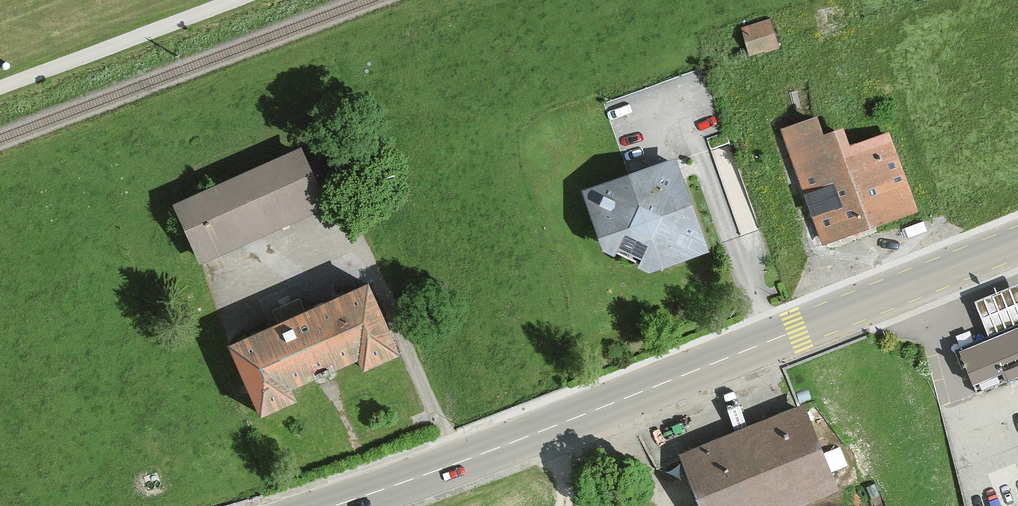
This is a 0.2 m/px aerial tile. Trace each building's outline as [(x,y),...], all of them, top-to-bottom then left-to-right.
[(767,17),(737,27),(746,54),(776,45),(767,17)] [(814,115),(778,128),(819,244),(914,210),(884,129),(844,143),(838,125),(820,131),(814,115)] [(309,140),(172,199),(199,260),(335,201),(309,140)] [(672,157),(577,190),(597,251),(645,272),(708,251),(672,157)] [(368,274),(227,336),(258,407),(295,391),(290,380),(360,349),(365,360),(399,345),(368,274)] [(987,340),(1017,327),(1017,287),(973,304),(987,340)] [(956,352),(973,393),(1017,375),(1017,327),(987,340),(956,352)] [(685,457),(705,505),(782,505),(832,486),(802,410),(685,457)]
